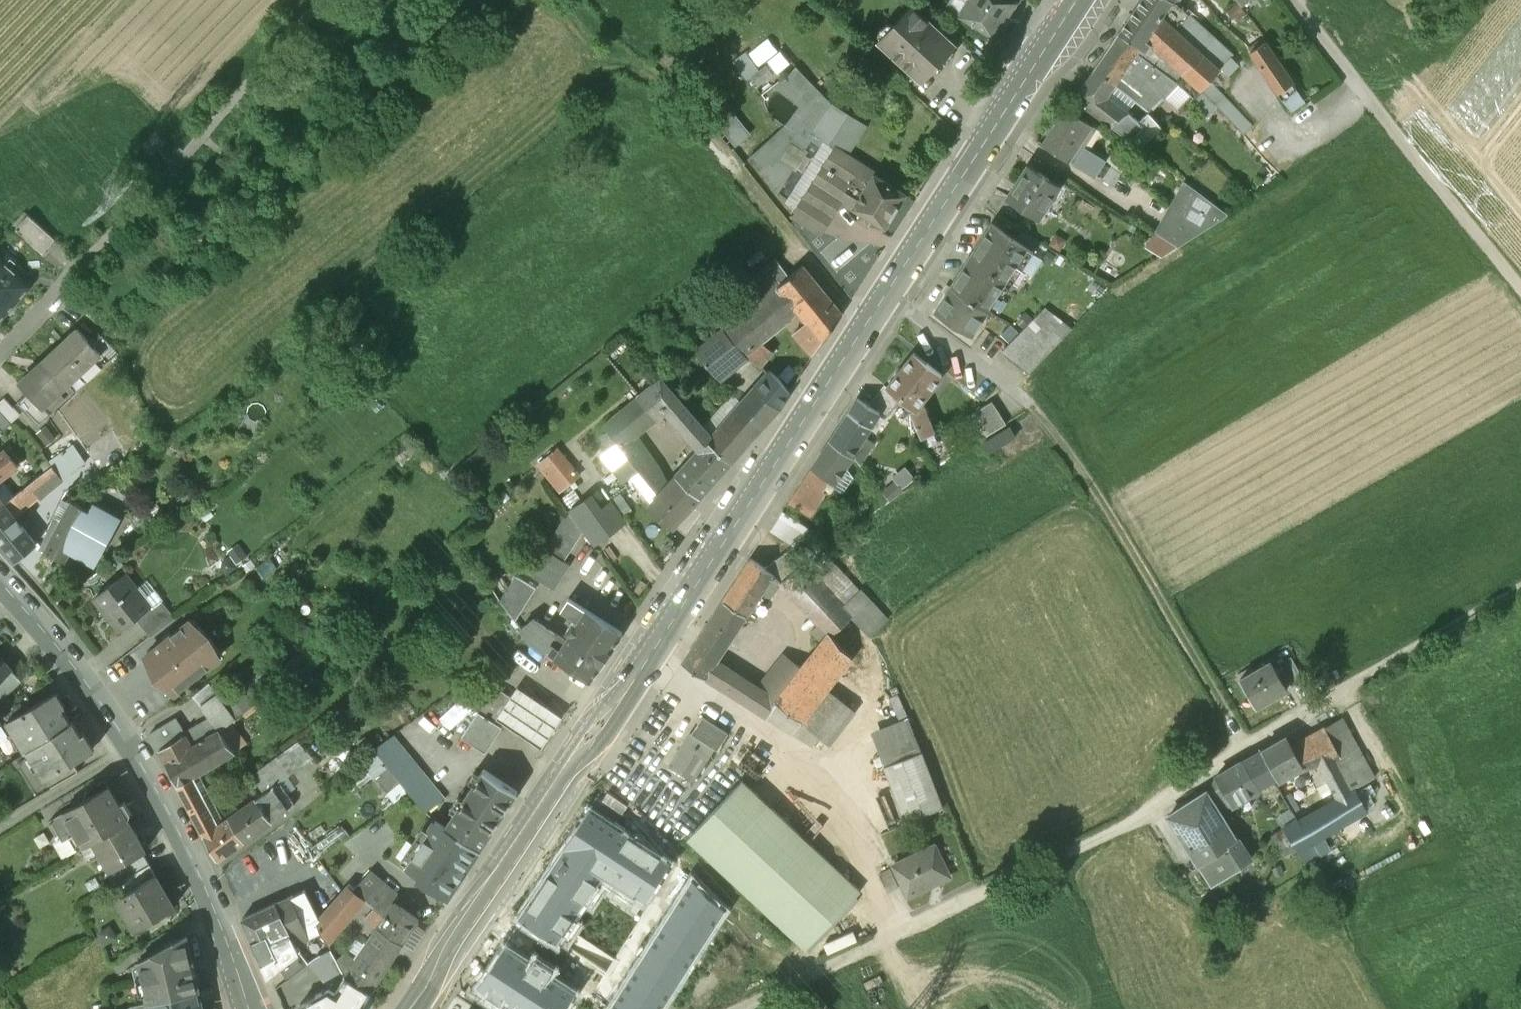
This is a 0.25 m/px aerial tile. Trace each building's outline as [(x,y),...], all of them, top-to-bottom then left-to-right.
[(959,14),(994,36),(1015,2),(1012,0),(968,0),(959,14)] [(1119,31),(1140,46),(1170,0),(1140,0),(1119,31)] [(1173,0),(1170,0),(1140,46),(1164,62),(1169,58),(1188,75),(1179,82),(1194,95),(1201,88),(1218,106),(1244,133),(1253,124),(1210,80),(1235,53),(1173,0)] [(953,44),(913,5),(879,41),(920,79),(953,44)] [(1119,31),(1094,69),(1114,83),(1140,46),(1119,31)] [(1309,99),(1275,36),(1256,47),(1290,109),(1309,99)] [(1094,69),(1075,96),(1112,124),(1129,112),(1106,94),(1114,83),(1094,69)] [(1156,83),(1143,96),(1154,108),(1168,95),(1156,83)] [(1218,106),(1201,88),(1194,95),(1191,98),(1208,116),(1218,106)] [(1067,108),(1056,127),(1051,124),(1040,142),(1075,163),(1085,147),(1080,143),(1092,123),(1067,108)] [(1140,119),(1129,112),(1112,124),(1141,146),(1172,118),(1169,115),(1161,123),(1149,111),(1140,119)] [(907,192),(841,150),(828,170),(823,172),(819,178),(820,185),(841,198),(885,226),(907,192)] [(1102,175),(1143,199),(1151,185),(1110,161),(1102,175)] [(1031,165),(1009,197),(1039,217),(1051,198),(1046,195),(1055,181),(1031,165)] [(1161,248),(1169,234),(1196,250),(1226,201),(1189,179),(1150,242),(1161,248)] [(820,185),(814,186),(796,215),(821,230),(841,198),(820,185)] [(55,238),(29,213),(17,227),(43,251),(55,238)] [(992,223),(952,285),(988,308),(1017,264),(1023,268),(1034,251),(992,223)] [(14,303),(10,299),(27,281),(0,256),(0,318),(14,303)] [(777,286),(781,282),(778,278),(786,271),(777,259),(757,275),(758,277),(771,293),(777,286)] [(777,286),(793,305),(810,291),(811,293),(821,285),(804,264),(781,282),(777,286)] [(758,277),(739,290),(740,292),(703,320),(716,336),(726,328),(746,353),(761,363),(769,351),(761,341),(789,319),(787,317),(794,306),(793,305),(777,286),(771,293),(758,277)] [(813,355),(843,312),(821,285),(811,293),(810,291),(793,305),(794,306),(807,320),(795,332),(803,343),(813,355)] [(988,308),(952,285),(937,308),(973,331),(988,308)] [(1046,306),(1002,351),(1030,371),(1073,326),(1046,306)] [(79,329),(44,361),(58,376),(62,373),(70,382),(101,353),(94,345),(79,329)] [(94,345),(101,353),(110,362),(121,352),(105,335),(94,345)] [(806,367),(813,355),(803,343),(791,360),(806,367)] [(889,386),(907,401),(923,437),(935,432),(922,401),(944,374),(916,352),(889,386)] [(791,360),(778,376),(793,386),(806,367),(791,360)] [(42,407),(70,382),(62,373),(58,376),(44,361),(20,383),(29,393),(42,407)] [(789,392),(778,376),(769,370),(755,386),(780,406),(789,392)] [(665,408),(677,399),(661,380),(605,426),(630,456),(640,469),(648,479),(659,494),(667,485),(659,468),(635,433),(665,408)] [(731,461),(780,406),(755,386),(710,436),(731,461)] [(50,416),(42,407),(29,393),(17,403),(39,426),(46,420),(50,416)] [(4,398),(0,402),(0,434),(20,416),(4,398)] [(700,496),(731,461),(710,436),(677,399),(665,408),(700,448),(676,475),(700,496)] [(993,400),(970,415),(984,437),(1008,423),(993,400)] [(830,439),(853,454),(873,424),(850,408),(830,439)] [(46,420),(39,426),(29,435),(42,452),(58,438),(46,420)] [(990,438),(996,448),(1020,434),(1015,424),(990,438)] [(37,455),(26,437),(0,457),(0,480),(37,455)] [(856,474),(847,463),(853,454),(830,439),(792,495),(813,509),(827,488),(824,486),(831,476),(837,479),(833,485),(844,491),(856,474)] [(640,469),(630,456),(614,468),(625,481),(636,472),(640,469)] [(551,470),(554,474),(558,472),(563,479),(576,469),(566,457),(551,470)] [(907,467),(879,489),(890,502),(918,481),(907,467)] [(558,472),(554,474),(564,486),(579,473),(576,469),(563,479),(558,472)] [(640,469),(636,472),(643,481),(644,483),(648,479),(640,469)] [(700,496),(676,475),(667,485),(659,494),(653,501),(649,506),(673,527),(700,496)] [(653,501),(659,494),(648,479),(644,483),(643,481),(639,484),(653,501)] [(571,508),(599,546),(632,522),(604,484),(571,508)] [(20,493),(11,502),(17,508),(15,509),(29,523),(40,511),(20,493)] [(73,506),(45,554),(62,564),(69,552),(95,567),(121,523),(93,507),(88,515),(73,506)] [(0,509),(0,546),(15,564),(35,546),(3,507),(0,509)] [(564,559),(583,530),(568,508),(544,546),(564,559)] [(802,545),(813,525),(785,510),(775,530),(802,545)] [(564,559),(544,546),(538,542),(522,566),(554,587),(570,563),(564,559)] [(683,662),(792,733),(852,658),(833,636),(856,616),(839,597),(853,584),(824,552),(813,559),(794,546),(765,567),(774,573),(773,575),(781,584),(830,634),(802,667),(786,656),(760,688),(717,660),(718,659),(695,644),(683,662)] [(773,595),(781,584),(773,575),(774,573),(765,567),(751,558),(703,631),(726,646),(763,589),(773,595)] [(501,599),(515,619),(536,586),(517,574),(501,599)] [(126,576),(93,602),(119,634),(151,608),(126,576)] [(521,628),(529,639),(591,680),(622,633),(568,598),(560,610),(573,618),(581,619),(577,625),(572,623),(567,630),(558,627),(553,633),(532,619),(521,628)] [(190,622),(146,656),(175,694),(219,660),(209,647),(215,643),(205,630),(199,635),(190,622)] [(699,638),(695,644),(718,659),(722,652),(726,646),(703,631),(699,638)] [(0,663),(0,682),(9,673),(0,663)] [(1273,666),(1242,684),(1258,711),(1289,694),(1273,666)] [(511,696),(497,716),(503,720),(543,747),(564,716),(517,685),(511,696)] [(497,716),(511,696),(498,687),(481,712),(480,712),(464,736),(488,752),(504,727),(500,725),(503,720),(497,716)] [(201,707),(211,719),(219,731),(258,700),(249,689),(224,708),(216,696),(201,707)] [(33,707),(7,723),(24,752),(27,751),(69,725),(52,696),(33,707)] [(27,697),(1,712),(7,723),(33,707),(27,697)] [(1246,702),(1237,708),(1246,722),(1255,717),(1246,702)] [(691,731),(670,764),(681,772),(694,752),(706,760),(715,747),(718,749),(729,731),(704,715),(693,732),(691,731)] [(1348,716),(1333,722),(1340,740),(1355,734),(1348,716)] [(184,736),(186,735),(206,771),(235,753),(219,731),(211,719),(183,734),(184,736)] [(156,745),(174,736),(183,731),(177,720),(150,734),(156,745)] [(69,725),(27,751),(44,779),(72,763),(89,753),(71,724),(69,725)] [(159,750),(179,787),(199,775),(206,771),(186,735),(184,736),(176,740),(159,750)] [(425,812),(445,798),(393,735),(373,749),(425,812)] [(1288,735),(1263,750),(1279,778),(1303,764),(1288,735)] [(156,745),(159,750),(176,740),(174,736),(156,745)] [(1332,738),(1313,746),(1338,798),(1299,821),(1297,817),(1283,828),(1298,850),(1308,863),(1321,854),(1312,841),(1368,809),(1332,738)] [(1263,750),(1244,761),(1260,789),(1279,778),(1263,750)] [(908,821),(945,806),(923,751),(886,765),(908,821)] [(302,768),(284,752),(266,765),(279,784),(302,768)] [(1260,789),(1244,761),(1218,775),(1234,804),(1260,789)] [(72,763),(44,779),(50,789),(78,773),(72,763)] [(279,784),(266,765),(251,776),(264,794),(229,819),(245,841),(295,805),(279,784)] [(479,850),(517,791),(483,769),(445,828),(479,850)] [(245,841),(229,819),(224,823),(199,775),(179,787),(191,812),(207,804),(213,815),(197,823),(217,861),(245,841)] [(743,779),(687,838),(806,949),(862,890),(743,779)] [(74,833),(82,847),(93,841),(127,821),(107,787),(50,820),(62,841),(74,833)] [(1235,839),(1207,792),(1169,815),(1200,865),(1222,852),(1229,863),(1247,853),(1237,837),(1235,839)] [(191,812),(197,823),(213,815),(207,804),(191,812)] [(644,901),(670,862),(589,807),(518,915),(557,942),(602,874),(644,901)] [(127,821),(93,841),(110,871),(144,852),(127,821)] [(479,850),(445,828),(435,821),(405,865),(421,875),(419,879),(448,897),(479,850)] [(1298,850),(1283,828),(1283,827),(1271,835),(1286,857),(1298,850)] [(936,845),(895,864),(910,896),(951,877),(936,845)] [(891,869),(880,874),(889,893),(900,887),(891,869)] [(398,897),(370,872),(354,889),(349,884),(318,918),(317,923),(322,934),(326,933),(330,941),(363,899),(374,909),(367,916),(376,926),(393,902),(398,897)] [(155,875),(115,897),(126,915),(131,912),(139,926),(173,907),(155,875)] [(691,878),(675,903),(714,927),(726,909),(691,878)] [(275,904),(294,943),(308,937),(303,926),(315,920),(302,892),(275,904)] [(393,902),(376,926),(402,943),(413,950),(429,927),(393,902)] [(675,903),(662,924),(701,948),(714,927),(675,903)] [(301,951),(294,943),(275,904),(242,920),(267,976),(279,967),(301,951)] [(687,970),(701,948),(662,924),(649,945),(687,970)] [(402,943),(376,926),(343,975),(345,976),(371,992),(402,943)] [(186,937),(139,961),(148,1002),(198,991),(186,937)] [(575,992),(549,974),(553,968),(535,956),(531,962),(505,945),(477,987),(510,1008),(563,1008),(575,992)] [(649,945),(635,966),(674,991),(687,970),(649,945)] [(301,951),(279,967),(287,979),(308,964),(301,951)] [(621,987),(655,1008),(662,1008),(674,991),(635,966),(621,987)] [(361,1008),(371,992),(345,976),(335,992),(329,988),(301,1004),(303,1008),(363,1008),(361,1008)] [(621,987),(608,1008),(609,1008),(655,1008),(621,987)] [(130,1006),(131,1008),(202,1008),(198,991),(148,1002),(130,1006)]
